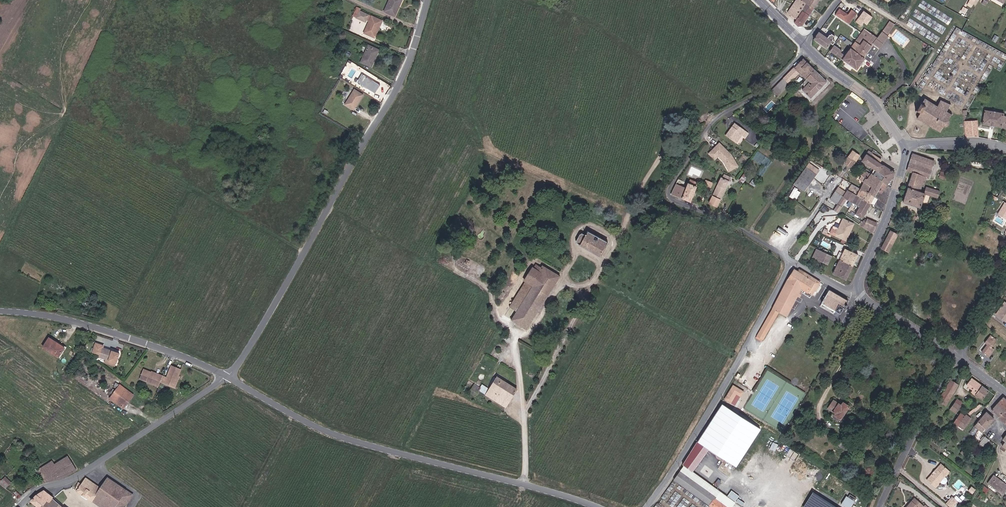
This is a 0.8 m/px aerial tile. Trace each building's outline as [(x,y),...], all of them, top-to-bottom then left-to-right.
[(397,12),(395,11),(398,3),(390,0),(383,16),(393,21),(397,12)] [(815,11),(808,6),(812,0),(811,0),(798,0),(789,14),(798,21),(796,24),(803,30),(815,11)] [(815,11),(823,0),(811,0),(812,0),(808,6),(815,11)] [(361,10),(361,8),(356,6),(353,17),(368,22),(371,14),(361,10)] [(840,7),(835,14),(850,24),(858,13),(852,9),(849,13),(840,7)] [(376,35),(374,33),(378,25),(370,22),(363,39),(372,43),(376,35)] [(880,33),(883,35),(889,29),(885,26),(880,33)] [(874,37),(865,30),(860,36),(865,39),(869,42),(874,37)] [(853,46),(857,49),(865,39),(860,36),(853,46)] [(879,41),(876,38),(871,44),(867,50),(873,54),(881,42),(879,41)] [(830,48),(828,46),(830,44),(825,40),(824,41),(823,40),(820,43),(814,39),(809,45),(822,55),(826,49),(828,50),(830,48)] [(853,46),(846,55),(843,58),(842,58),(839,61),(840,62),(837,66),(851,76),(859,64),(857,62),(867,50),(871,44),(869,42),(865,39),(857,49),(853,46)] [(373,63),(370,62),(374,55),(352,44),(348,52),(358,56),(360,53),(364,56),(358,68),(369,73),(373,63)] [(830,50),(840,57),(845,51),(835,44),(830,50)] [(839,61),(836,59),(837,57),(829,51),(825,57),(837,65),(839,61)] [(799,84),(808,75),(796,65),(770,93),(776,99),(783,91),(783,90),(793,79),(799,84)] [(805,102),(820,86),(808,75),(799,84),(803,88),(802,90),(800,90),(796,94),(805,102)] [(804,103),(805,102),(796,94),(795,96),(804,103)] [(342,112),(351,117),(361,103),(351,97),(342,112)] [(857,103),(854,100),(847,109),(851,111),(853,113),(851,115),(855,118),(859,112),(861,114),(864,110),(861,106),(857,103)] [(949,117),(950,117),(950,115),(948,115),(945,113),(947,109),(950,109),(950,106),(947,106),(942,103),(943,102),(942,101),(941,100),(940,100),(939,101),(939,103),(936,108),(925,102),(923,104),(921,103),(920,103),(919,103),(918,104),(918,105),(919,107),(917,110),(915,110),(914,111),(914,112),(914,113),(918,115),(916,119),(915,119),(915,121),(917,120),(922,123),(921,125),(923,125),(924,124),(931,128),(930,130),(931,130),(932,129),(938,133),(939,134),(940,134),(939,132),(941,130),(942,130),(943,128),(944,128),(946,128),(948,126),(950,127),(952,125),(949,124),(950,122),(950,120),(949,117)] [(1005,129),(1005,114),(985,111),(983,125),(996,127),(1005,129)] [(965,137),(978,136),(977,120),(965,121),(965,137)] [(742,138),(744,139),(748,133),(735,124),(731,131),(732,131),(731,133),(730,132),(727,137),(738,144),(742,138)] [(739,168),(733,158),(730,155),(729,154),(727,153),(728,152),(721,145),(712,153),(717,158),(718,157),(719,158),(725,163),(731,173),(739,168)] [(853,153),(859,157),(863,152),(857,147),(853,153)] [(873,147),(867,158),(878,165),(880,167),(877,171),(893,183),(898,170),(884,160),(885,157),(873,147)] [(717,158),(712,153),(710,155),(716,161),(719,158),(718,157),(717,158)] [(848,160),(854,164),(859,157),(853,153),(848,160)] [(927,176),(929,176),(934,160),(913,153),(908,171),(914,172),(906,202),(927,208),(929,202),(934,204),(934,205),(937,206),(942,190),(928,186),(925,193),(921,191),(924,184),(925,184),(927,176)] [(797,182),(807,189),(822,169),(811,161),(797,182)] [(885,184),(889,188),(893,183),(877,171),(875,169),(875,170),(870,166),(866,172),(871,176),(865,185),(879,194),(883,187),(885,184)] [(714,202),(721,206),(732,180),(733,179),(734,177),(727,174),(726,177),(724,176),(714,202)] [(756,186),(761,178),(756,175),(751,183),(756,186)] [(686,197),(695,201),(697,196),(698,196),(699,192),(703,183),(695,179),(691,190),(689,189),(686,197)] [(711,189),(713,182),(707,180),(705,187),(711,189)] [(847,193),(851,188),(842,183),(834,196),(841,200),(842,199),(843,200),(847,193)] [(686,197),(689,189),(680,185),(676,192),(686,197)] [(874,200),(879,194),(865,185),(862,190),(854,185),(852,188),(874,200)] [(866,213),(874,200),(852,188),(851,187),(851,188),(847,193),(843,200),(842,201),(847,203),(851,196),(865,203),(861,210),(866,213)] [(796,200),(801,191),(794,188),(790,196),(796,200)] [(866,224),(876,230),(881,220),(871,215),(871,217),(869,216),(866,224)] [(853,231),(851,230),(855,222),(846,218),(839,235),(849,239),(853,231)] [(570,244),(596,258),(603,244),(583,232),(581,236),(576,234),(570,244)] [(875,252),(888,259),(898,242),(885,235),(875,252)] [(858,260),(862,253),(848,246),(847,248),(851,250),(849,255),(858,260)] [(815,255),(830,262),(834,254),(819,247),(817,250),(815,249),(813,253),(815,254),(815,255)] [(856,264),(858,260),(849,255),(851,250),(847,248),(843,258),(856,264)] [(836,271),(849,277),(856,264),(843,258),(836,271)] [(542,290),(547,294),(556,278),(537,268),(537,269),(534,273),(529,270),(528,270),(521,284),(530,289),(540,294),(542,290)] [(865,278),(872,281),(876,272),(869,269),(865,278)] [(817,295),(823,286),(808,275),(807,278),(798,272),(793,280),(784,295),(771,315),(776,318),(782,310),(786,313),(795,299),(797,300),(796,303),(802,295),(805,290),(806,288),(817,295)] [(516,301),(522,304),(530,289),(521,284),(513,299),(516,301)] [(526,333),(547,294),(542,290),(540,294),(530,289),(522,304),(515,316),(510,325),(526,333)] [(850,304),(847,302),(849,299),(831,289),(823,302),(837,310),(836,313),(839,315),(841,312),(841,313),(845,307),(848,308),(850,304)] [(507,310),(510,312),(516,301),(513,299),(507,310)] [(786,313),(789,315),(796,303),(797,300),(795,299),(786,313)] [(510,312),(515,316),(522,304),(516,301),(510,312)] [(1005,303),(997,315),(1005,322),(1005,304),(1005,303)] [(763,336),(765,337),(776,318),(771,315),(758,335),(762,338),(763,336)] [(994,351),(992,349),(997,342),(990,336),(985,344),(987,346),(981,353),(988,358),(994,351)] [(60,362),(67,353),(51,343),(44,352),(60,362)] [(114,371),(119,356),(101,350),(102,348),(96,346),(93,354),(99,357),(99,360),(107,362),(105,368),(114,371)] [(161,382),(171,386),(174,378),(178,380),(181,371),(167,366),(163,377),(158,376),(157,378),(151,376),(151,373),(142,370),(138,381),(153,387),(154,382),(160,385),(161,382)] [(1000,382),(1004,377),(996,371),(992,375),(996,378),(996,379),(1000,382)] [(517,395),(515,393),(516,391),(497,377),(496,379),(493,377),(489,384),(491,386),(490,388),(488,390),(485,395),(503,408),(511,398),(514,400),(517,395)] [(987,404),(994,395),(972,377),(967,383),(970,386),(969,387),(976,391),(974,394),(987,404)] [(160,385),(173,390),(178,380),(174,378),(171,386),(161,382),(160,385)] [(938,400),(946,404),(958,384),(950,379),(938,400)] [(478,390),(480,388),(474,384),(469,391),(474,395),(478,390)] [(478,390),(485,395),(488,390),(482,385),(480,388),(478,390)] [(737,394),(739,395),(741,391),(734,387),(726,400),(731,403),(737,394)] [(127,407),(134,400),(120,389),(111,399),(116,402),(114,406),(120,411),(125,405),(127,407)] [(1005,412),(1005,400),(1003,397),(996,404),(1003,410),(1005,412)] [(955,412),(960,404),(961,402),(956,398),(949,407),(955,412)] [(700,443),(739,466),(763,426),(723,402),(700,443)] [(824,421),(833,427),(844,410),(843,409),(843,407),(842,406),(841,406),(839,407),(838,406),(836,409),(828,404),(823,411),(829,416),(828,418),(827,417),(824,421)] [(998,416),(1003,410),(996,404),(991,410),(998,416)] [(1005,412),(1003,410),(998,416),(1005,422),(1005,420),(1005,412)] [(982,432),(994,418),(985,411),(973,425),(982,432)] [(952,422),(958,426),(965,416),(960,412),(952,422)] [(980,443),(984,446),(989,439),(985,436),(980,443)] [(46,482),(63,477),(76,469),(66,455),(54,463),(50,460),(37,469),(46,482)] [(920,472),(929,479),(937,468),(929,462),(920,472)] [(716,494),(681,468),(674,476),(715,506),(729,506),(725,504),(715,496),(716,494)] [(924,485),(929,479),(920,472),(915,478),(924,485)] [(1003,495),(1005,491),(1005,485),(993,475),(987,483),(1003,495)] [(10,485),(3,480),(0,483),(7,488),(10,485)] [(133,502),(109,484),(101,494),(86,483),(81,489),(79,488),(75,494),(93,506),(130,506),(133,502)] [(986,495),(989,491),(983,486),(980,490),(986,495)] [(51,502),(52,501),(43,494),(36,498),(30,504),(33,506),(47,506),(51,502)] [(849,496),(847,499),(845,497),(840,505),(842,506),(852,506),(856,501),(849,496)] [(948,501),(942,496),(936,503),(941,506),(942,506),(948,501)] [(946,503),(952,506),(958,500),(952,496),(946,503)] [(730,498),(725,504),(729,506),(734,506),(737,503),(730,498)] [(917,506),(916,506),(907,498),(901,505),(902,506),(901,506),(900,506),(898,506),(918,506),(917,506)]
